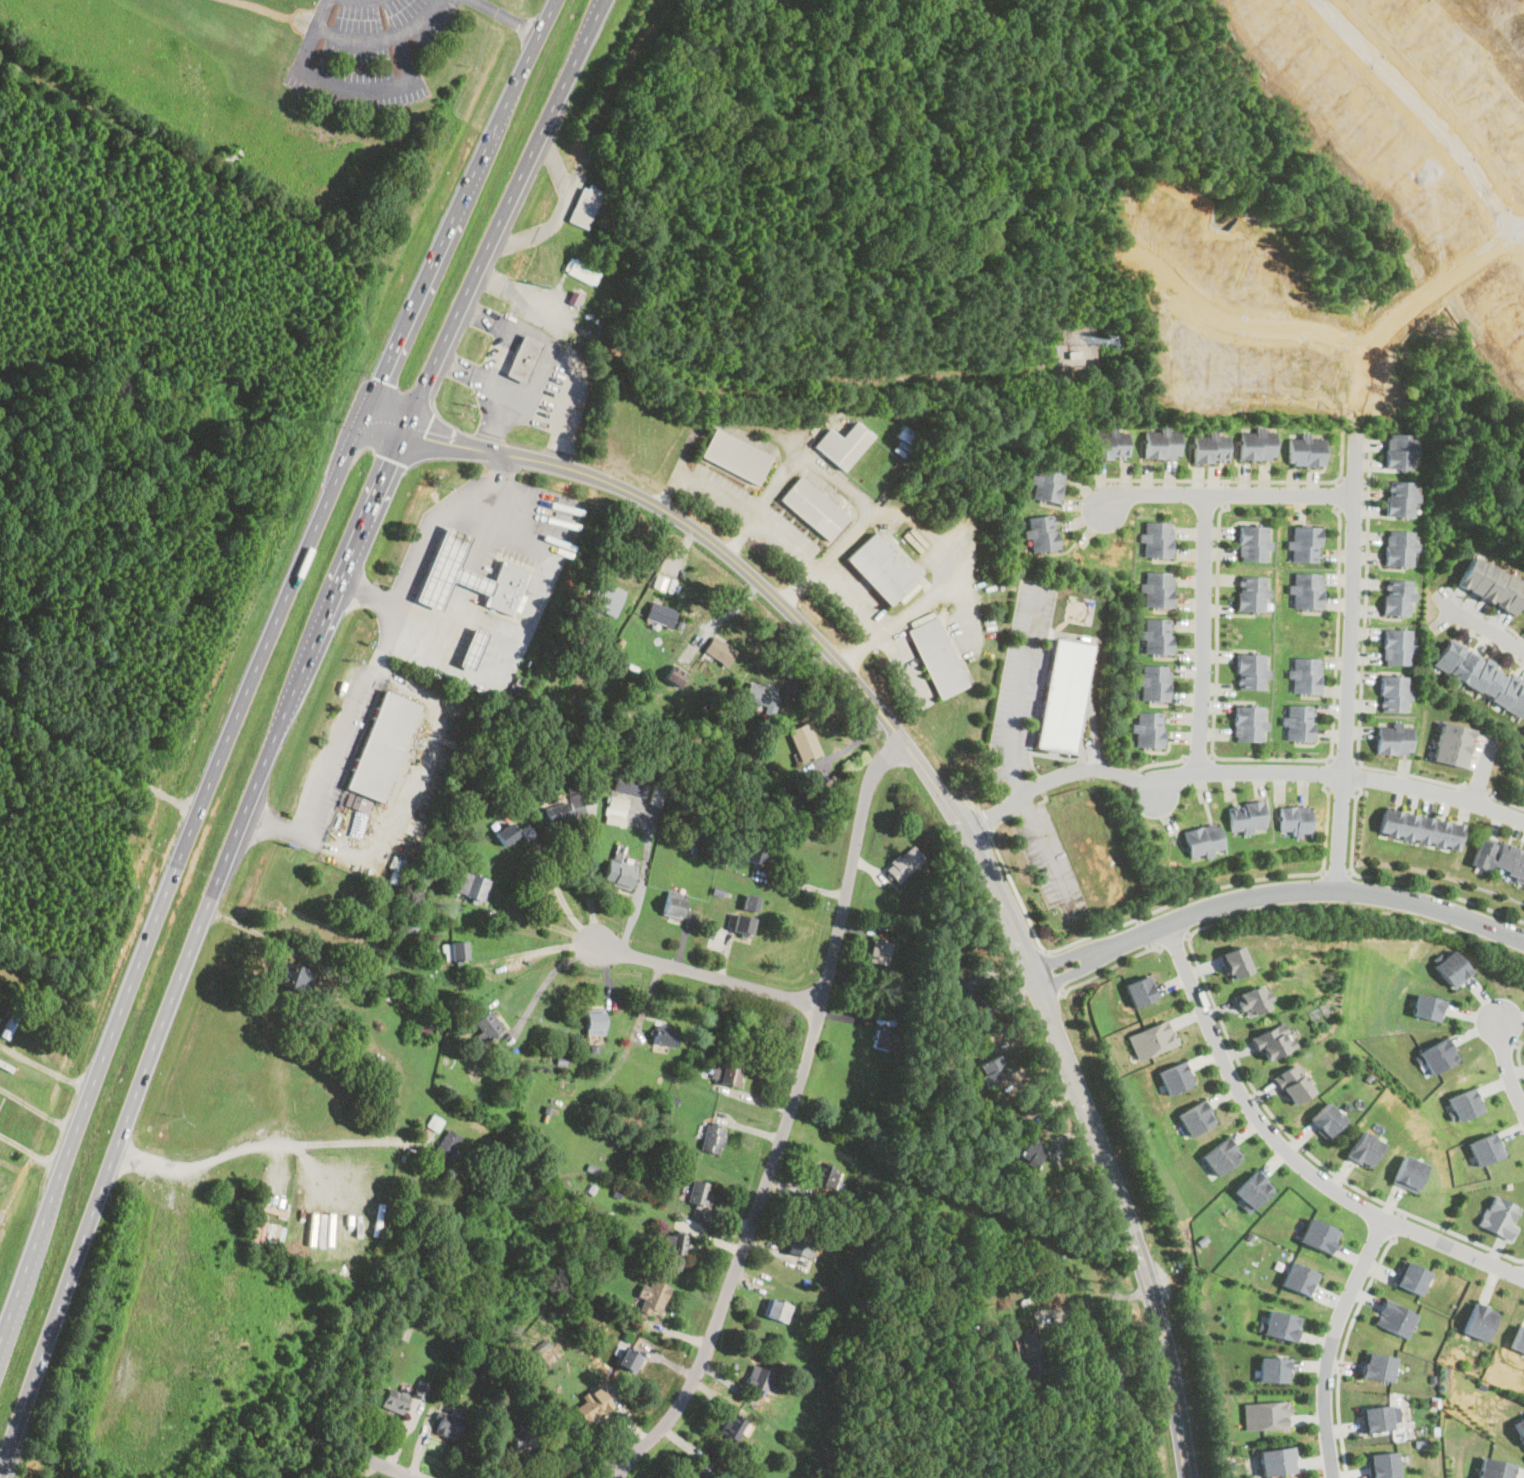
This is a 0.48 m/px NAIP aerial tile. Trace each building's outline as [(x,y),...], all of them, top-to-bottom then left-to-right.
[(601,192),(581,183),(565,221),(585,230),(601,192)] [(561,271),(591,286),(598,271),(568,257),(561,271)] [(567,301),(577,306),(583,293),(573,288),(567,301)] [(539,341),(518,334),(503,376),(524,383),(539,341)] [(811,446),(840,471),(869,438),(851,422),(838,438),(826,428),(811,446)] [(754,488),(770,459),(714,427),(697,456),(754,488)] [(1125,430),(1090,430),(1090,459),(1125,459),(1125,430)] [(1176,458),(1176,430),(1142,430),(1142,458),(1176,458)] [(1273,459),(1272,430),(1237,431),(1238,460),(1273,459)] [(1225,434),(1191,434),(1191,463),(1225,463),(1225,434)] [(1411,455),(1412,435),(1383,434),(1381,470),(1408,471),(1409,455),(1411,455)] [(1321,437),(1286,437),(1286,466),(1321,466),(1321,437)] [(1056,503),(1062,469),(1035,465),(1029,498),(1056,503)] [(777,498),(825,541),(846,517),(799,475),(777,498)] [(1383,517),(1411,518),(1411,482),(1383,482),(1383,517)] [(1028,550),(1055,549),(1054,515),(1027,516),(1028,550)] [(1170,555),(1170,522),(1142,522),(1142,555),(1170,555)] [(497,581),(461,565),(473,535),(447,524),(416,599),(442,610),(455,580),(491,595),(497,581)] [(1236,560),(1265,560),(1265,526),(1236,526),(1236,560)] [(1317,561),(1317,527),(1290,527),(1290,561),(1317,561)] [(1381,564),(1410,564),(1410,532),(1381,531),(1381,564)] [(915,578),(870,532),(843,558),(887,605),(915,578)] [(1523,585),(1507,615),(1452,584),(1470,553),(1523,585)] [(483,603),(511,615),(513,610),(519,612),(527,595),(521,592),(530,571),(502,559),(483,603)] [(1171,606),(1171,571),(1144,571),(1143,606),(1171,606)] [(1317,608),(1318,572),(1291,572),(1290,607),(1317,608)] [(1263,575),(1235,575),(1234,610),(1262,611),(1263,575)] [(1378,614),(1407,615),(1408,579),(1379,578),(1378,614)] [(612,616),(622,590),(597,580),(587,606),(612,616)] [(668,628),(676,611),(650,600),(642,617),(668,628)] [(936,699),(965,687),(935,616),(906,629),(936,699)] [(1169,619),(1143,618),(1142,652),(1168,653),(1169,619)] [(489,632),(475,626),(459,664),(473,670),(489,632)] [(1379,628),(1379,664),(1408,664),(1408,628),(1379,628)] [(734,652),(711,635),(703,647),(726,664),(734,652)] [(1073,753),(1093,645),(1056,638),(1036,748),(1073,753)] [(1522,712),(1523,708),(1523,680),(1443,643),(1431,669),(1522,712)] [(1260,653),(1232,653),(1232,688),(1260,688),(1260,653)] [(1315,692),(1315,658),(1288,658),(1288,692),(1315,692)] [(1138,700),(1165,700),(1165,665),(1138,665),(1138,700)] [(1404,711),(1405,675),(1378,674),(1377,710),(1404,711)] [(769,711),(775,688),(747,680),(741,702),(769,711)] [(346,785),(382,801),(420,705),(387,689),(346,785)] [(1258,705),(1230,705),(1230,740),(1258,740),(1258,705)] [(1308,740),(1308,705),(1282,705),(1282,740),(1308,740)] [(1134,746),(1160,746),(1160,712),(1134,712),(1134,746)] [(1440,720),(1431,759),(1462,767),(1472,727),(1440,720)] [(796,761),(817,755),(809,723),(788,728),(796,761)] [(1409,753),(1409,723),(1375,723),(1375,753),(1409,753)] [(642,797),(646,780),(615,772),(611,789),(642,797)] [(649,803),(661,806),(667,787),(654,784),(649,803)] [(367,813),(372,801),(349,791),(343,803),(367,813)] [(543,797),(545,805),(565,800),(564,792),(543,797)] [(625,798),(605,796),(603,816),(623,818),(625,798)] [(1226,802),(1227,831),(1260,830),(1260,802),(1226,802)] [(1277,806),(1277,835),(1309,834),(1308,806),(1277,806)] [(548,826),(569,820),(565,808),(544,814),(548,826)] [(1457,847),(1461,822),(1381,809),(1377,835),(1457,847)] [(515,836),(508,823),(492,831),(499,845),(515,836)] [(1221,849),(1215,823),(1182,830),(1188,857),(1221,849)] [(1495,843),(1478,838),(1470,864),(1523,881),(1523,853),(1495,844),(1495,843)] [(745,860),(760,863),(764,842),(749,839),(745,860)] [(922,859),(909,844),(882,867),(895,883),(922,859)] [(410,862),(393,855),(389,867),(393,868),(388,881),(401,886),(410,862)] [(636,864),(621,856),(608,882),(623,889),(636,864)] [(488,878),(452,868),(445,892),(481,902),(488,878)] [(684,893),(667,887),(658,913),(675,919),(684,893)] [(738,914),(731,912),(727,929),(749,934),(758,897),(743,893),(738,914)] [(891,942),(872,937),(866,959),(885,964),(891,942)] [(463,958),(463,941),(440,941),(440,958),(463,958)] [(1229,979),(1251,969),(1240,944),(1218,954),(1229,979)] [(1471,970),(1454,950),(1435,965),(1452,986),(1471,970)] [(270,981),(278,958),(316,972),(308,994),(270,981)] [(1133,1007),(1155,997),(1145,974),(1123,984),(1133,1007)] [(1235,995),(1245,1017),(1272,1005),(1262,983),(1235,995)] [(380,997),(384,985),(401,990),(398,1002),(380,997)] [(1418,991),(1414,1015),(1441,1020),(1446,999),(1418,991)] [(0,1035),(22,993),(30,998),(8,1039),(0,1035)] [(479,1047),(501,1027),(486,1010),(472,1022),(480,1031),(472,1038),(479,1047)] [(583,1033),(601,1033),(601,1011),(583,1011),(583,1033)] [(1126,1034),(1135,1059),(1177,1045),(1169,1019),(1126,1034)] [(1262,1060),(1294,1047),(1284,1023),(1252,1035),(1262,1060)] [(672,1044),(674,1026),(653,1024),(651,1043),(672,1044)] [(888,1031),(872,1028),(868,1047),(885,1050),(888,1031)] [(1432,1073),(1460,1057),(1449,1034),(1417,1053),(1432,1073)] [(1004,1075),(995,1055),(975,1064),(983,1084),(1004,1075)] [(1162,1073),(1172,1095),(1196,1084),(1186,1062),(1162,1073)] [(739,1068),(713,1063),(709,1081),(735,1087),(739,1068)] [(1291,1105),(1311,1091),(1293,1063),(1273,1077),(1291,1105)] [(1455,1121),(1482,1110),(1472,1086),(1443,1098),(1455,1121)] [(1214,1122),(1203,1100),(1177,1115),(1189,1135),(1214,1122)] [(1341,1120),(1325,1102),(1307,1119),(1323,1136),(1341,1120)] [(426,1124),(433,1113),(445,1120),(438,1131),(432,1128),(426,1124)] [(717,1155),(723,1128),(705,1124),(699,1151),(717,1155)] [(432,1155),(450,1128),(463,1137),(445,1163),(432,1155)] [(1379,1144),(1358,1130),(1343,1154),(1364,1168),(1379,1144)] [(1474,1164),(1500,1154),(1491,1130),(1462,1143),(1474,1164)] [(1032,1168),(1042,1145),(1023,1137),(1013,1160),(1032,1168)] [(1216,1175),(1241,1156),(1226,1137),(1201,1156),(1216,1175)] [(1387,1183),(1410,1191),(1421,1163),(1398,1155),(1387,1183)] [(816,1162),(810,1181),(833,1190),(840,1169),(816,1162)] [(1250,1209),(1271,1188),(1253,1171),(1233,1191),(1250,1209)] [(709,1183),(690,1179),(684,1202),(704,1206),(709,1183)] [(1505,1238),(1517,1206),(1487,1194),(1474,1226),(1505,1238)] [(1300,1239),(1331,1254),(1343,1230),(1311,1216),(1300,1239)] [(681,1255),(685,1235),(664,1231),(659,1251),(681,1255)] [(805,1240),(790,1235),(785,1250),(800,1255),(805,1240)] [(1415,1294),(1425,1272),(1400,1261),(1390,1283),(1415,1294)] [(1315,1273),(1287,1262),(1278,1286),(1305,1297),(1315,1273)] [(635,1309),(655,1317),(668,1287),(649,1278),(635,1309)] [(761,1315),(783,1323),(790,1306),(767,1298),(761,1315)] [(1375,1323),(1407,1338),(1421,1313),(1386,1298),(1375,1323)] [(1489,1341),(1500,1312),(1477,1304),(1466,1333),(1489,1341)] [(1260,1334),(1290,1341),(1296,1317),(1266,1310),(1260,1334)] [(1516,1326),(1509,1348),(1523,1353),(1523,1329),(1516,1326)] [(1031,1382),(1051,1376),(1036,1328),(1017,1334),(1031,1382)] [(640,1359),(624,1348),(614,1362),(630,1373),(640,1359)] [(1393,1358),(1362,1353),(1358,1376),(1389,1381),(1393,1358)] [(1264,1356),(1263,1382),(1291,1383),(1291,1357),(1264,1356)] [(740,1388),(760,1397),(771,1373),(751,1364),(740,1388)] [(428,1382),(418,1379),(414,1395),(425,1398),(428,1382)] [(390,1387),(382,1405),(403,1414),(411,1397),(390,1387)] [(582,1424),(610,1407),(598,1387),(570,1404),(582,1424)] [(1242,1402),(1242,1429),(1286,1428),(1286,1402),(1242,1402)] [(1362,1433),(1390,1428),(1386,1404),(1358,1409),(1362,1433)] [(745,1421),(728,1412),(716,1432),(734,1442),(745,1421)] [(1523,1447),(1523,1417),(1512,1422),(1523,1447)] [(454,1437),(457,1422),(435,1418),(433,1433),(454,1437)] [(509,1450),(528,1450),(528,1430),(509,1430),(509,1450)] [(1291,1472),(1288,1447),(1257,1451),(1259,1476),(1291,1472)] [(1368,1477),(1378,1477),(1397,1476),(1393,1451),(1365,1455),(1368,1477)] [(1480,1458),(1477,1477),(1513,1477),(1516,1464),(1480,1458)] [(711,1476),(698,1468),(691,1477),(710,1477),(711,1476)]
